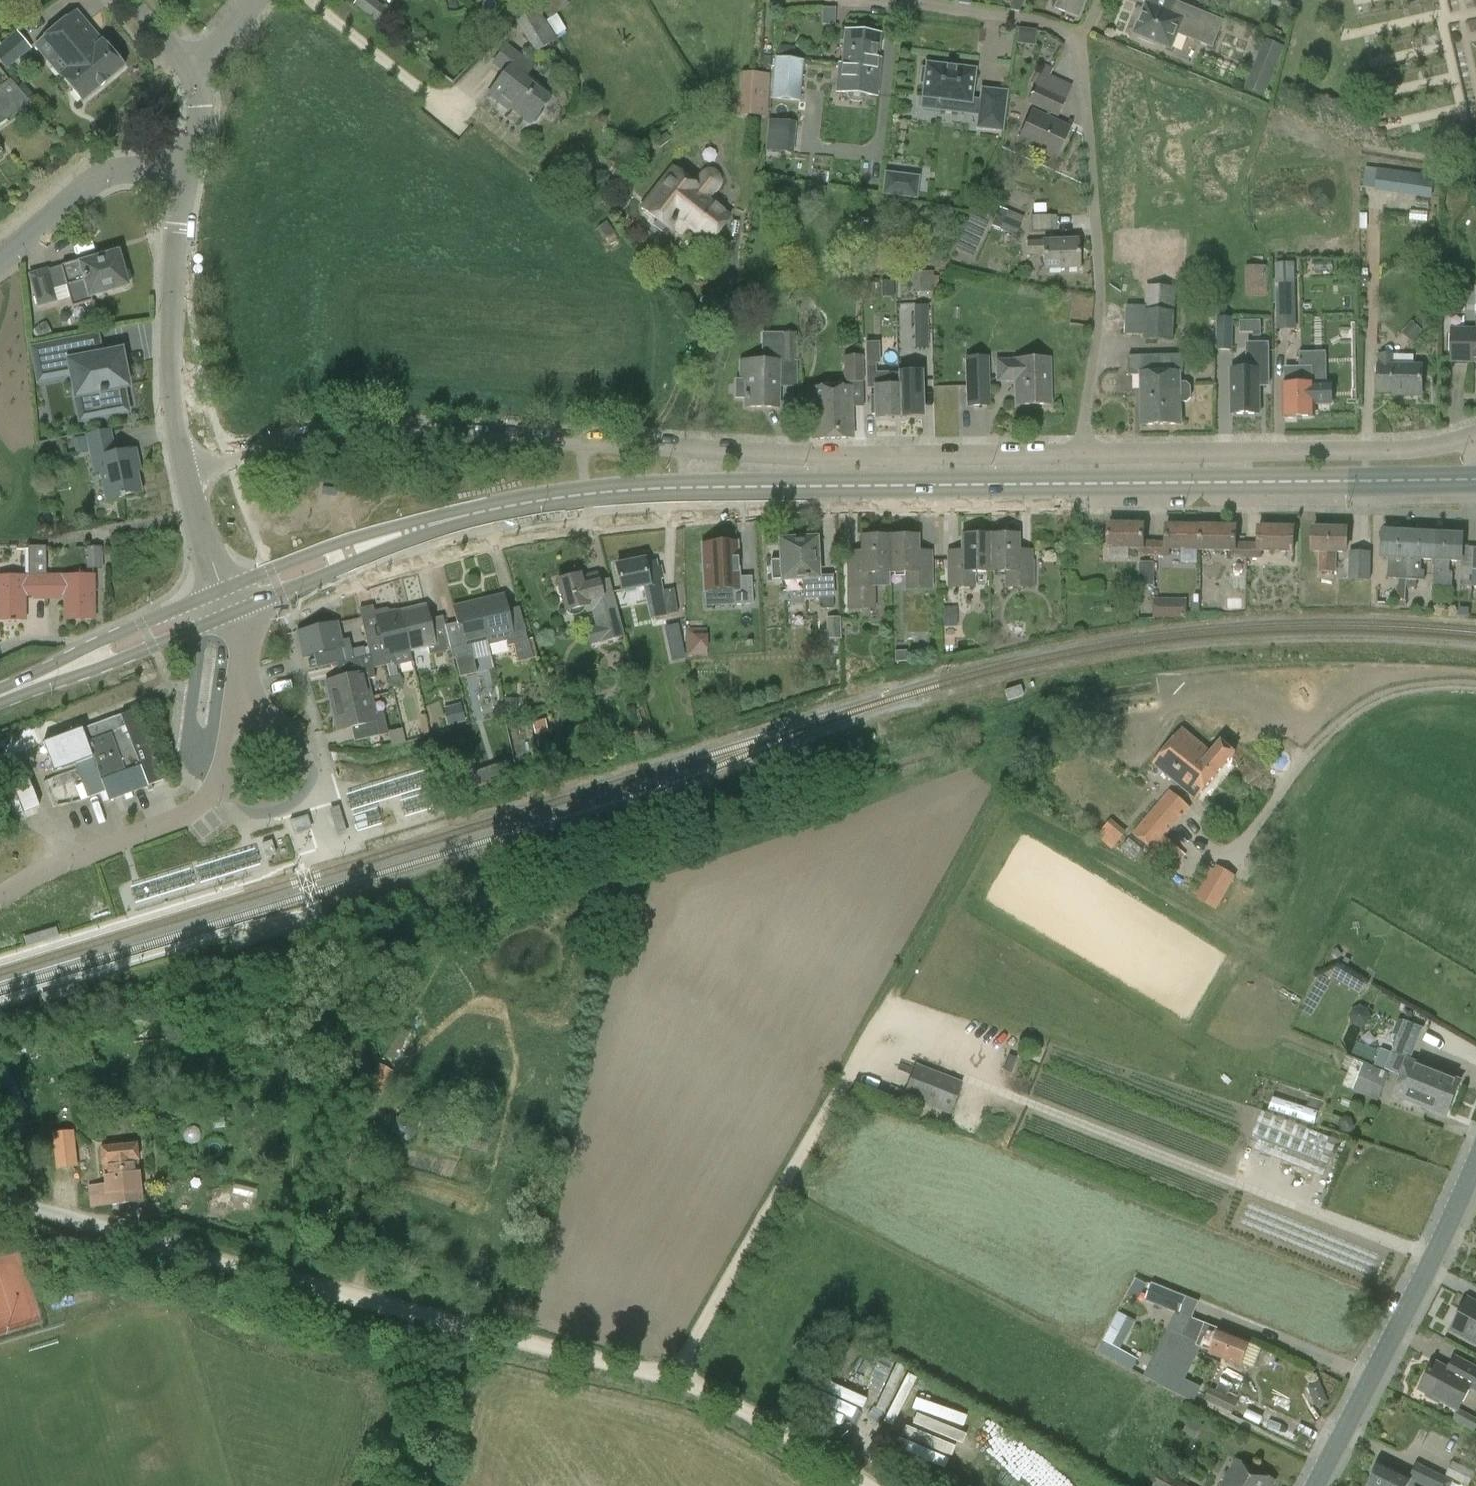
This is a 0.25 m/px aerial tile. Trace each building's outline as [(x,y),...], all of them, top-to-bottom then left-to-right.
[(382,23),(391,10),(376,0),(361,0),(358,5),(382,23)] [(538,5),(548,18),(568,4),(565,0),(545,0),(538,5)] [(1054,8),(1077,17),(1084,0),(1057,0),(1054,8)] [(1211,47),(1222,21),(1176,2),(1171,14),(1147,4),(1135,33),(1139,34),(1138,38),(1154,44),(1155,41),(1170,47),(1176,33),(1211,47)] [(534,54),(557,41),(538,9),(516,22),(534,54)] [(75,11),(34,47),(81,103),(123,67),(75,11)] [(32,49),(17,31),(0,45),(0,60),(8,69),(32,49)] [(845,31),(841,63),(841,64),(862,66),(863,58),(877,59),(878,58),(880,35),(845,31)] [(1264,97),(1285,47),(1264,39),(1244,88),(1264,97)] [(491,65),(504,76),(489,95),(503,106),(505,104),(530,124),(549,100),(525,81),(535,67),(507,45),(491,65)] [(776,45),(770,99),(799,102),(803,61),(793,60),(794,47),(776,45)] [(841,64),(841,63),(838,63),(835,93),(848,94),(847,97),(851,101),(860,102),(864,98),(865,96),(878,97),(881,58),(878,58),(877,59),(863,58),(862,66),(841,64)] [(972,69),(972,70),(928,65),(928,64),(926,64),(926,66),(926,69),(921,68),(920,80),(920,83),(924,83),(922,95),(922,97),(924,97),(939,99),(938,110),(969,113),(973,80),(974,72),(974,70),(972,69)] [(1027,104),(1058,118),(1072,86),(1050,76),(1053,69),(1044,65),(1040,73),(1036,72),(1030,86),(1034,88),(1027,104)] [(770,115),(770,72),(742,72),(742,115),(770,115)] [(0,86),(0,125),(31,103),(9,80),(0,86)] [(1032,113),(1019,140),(1055,158),(1068,131),(1032,113)] [(1001,130),(1002,116),(979,114),(978,119),(977,127),(1001,130)] [(798,153),(799,120),(769,120),(768,152),(798,153)] [(701,168),(698,172),(690,182),(673,169),(643,209),(671,231),(673,229),(680,235),(686,227),(708,244),(729,217),(707,200),(717,186),(719,182),(720,177),(718,173),(715,169),(711,167),(706,167),(701,168)] [(1375,191),(1431,199),(1434,177),(1367,167),(1364,189),(1376,190),(1375,191)] [(885,195),(922,199),(925,173),(889,169),(885,195)] [(984,224),(1016,237),(1024,218),(1000,208),(996,217),(988,214),(984,224)] [(1037,228),(1051,228),(1051,216),(1037,216),(1037,228)] [(1147,232),(1145,307),(1126,306),(1125,335),(1144,336),(1144,340),(1175,341),(1177,262),(1178,262),(1179,233),(1147,232)] [(1077,239),(1042,241),(1027,242),(1027,256),(1043,255),(1044,270),(1078,268),(1077,239)] [(79,261),(61,267),(73,308),(93,303),(91,297),(126,287),(126,285),(130,282),(127,270),(122,269),(117,254),(80,264),(79,261)] [(1245,295),(1265,294),(1264,264),(1243,265),(1245,295)] [(42,272),(25,277),(33,308),(51,303),(42,272)] [(914,273),(915,293),(934,292),(933,272),(914,273)] [(1275,278),(1277,330),(1297,330),(1295,277),(1275,278)] [(914,305),(914,333),(928,333),(928,305),(914,305)] [(1207,318),(1207,350),(1232,351),(1232,306),(1218,306),(1218,318),(1207,318)] [(1452,330),(1451,361),(1475,362),(1475,330),(1452,330)] [(780,333),(781,364),(797,363),(796,333),(780,333)] [(72,374),(76,396),(88,394),(92,417),(126,411),(121,387),(127,386),(120,352),(93,357),(90,339),(33,350),(39,380),(72,374)] [(878,343),(865,343),(867,388),(874,387),(874,397),(869,397),(870,416),(875,416),(875,418),(899,417),(897,373),(879,374),(878,343)] [(1254,415),(1259,415),(1260,387),(1270,387),(1270,345),(1248,345),(1248,370),(1232,370),(1231,414),(1236,415),(1236,418),(1254,419),(1254,415)] [(1285,367),(1285,386),(1284,386),(1284,418),(1314,417),(1314,385),(1313,385),(1313,366),(1311,366),(1310,354),(1294,354),(1290,361),(1290,367),(1285,367)] [(1379,354),(1378,365),(1378,392),(1393,393),(1393,395),(1421,396),(1422,366),(1414,366),(1414,355),(1394,355),(1394,354),(1379,354)] [(1162,373),(1180,373),(1183,373),(1183,355),(1128,356),(1129,375),(1141,375),(1141,399),(1158,399),(1158,385),(1163,385),(1162,373)] [(844,388),(810,389),(812,440),(852,438),(851,388),(848,388),(848,383),(861,382),(860,356),(843,357),(844,388)] [(964,358),(966,408),(990,407),(988,356),(964,358)] [(1048,359),(1015,360),(995,361),(996,383),(1016,382),(1016,406),(1049,405),(1048,359)] [(777,408),(778,363),(741,362),(740,381),(745,381),(745,407),(777,408)] [(897,373),(899,417),(922,417),(921,371),(897,372),(897,373)] [(1158,399),(1141,399),(1142,425),(1181,424),(1181,403),(1188,403),(1191,399),(1191,387),(1187,382),(1180,382),(1180,373),(1162,373),(1163,385),(1158,385),(1158,399)] [(136,450),(117,454),(111,428),(86,434),(95,473),(100,472),(106,502),(119,500),(118,499),(123,498),(123,496),(141,492),(137,472),(140,471),(136,450)] [(1155,542),(1143,542),(1144,525),(1109,524),(1108,549),(1139,549),(1139,557),(1154,557),(1155,542)] [(1166,542),(1155,542),(1154,557),(1170,557),(1170,550),(1200,551),(1201,526),(1166,526),(1166,542)] [(1201,526),(1200,551),(1232,551),(1232,558),(1229,558),(1230,581),(1247,580),(1247,559),(1247,543),(1235,543),(1235,527),(1201,526)] [(1258,543),(1247,543),(1247,559),(1262,558),(1262,552),(1293,552),(1293,528),(1259,527),(1258,543)] [(1337,573),(1337,553),(1346,553),(1347,529),(1313,528),(1312,553),(1319,553),(1319,573),(1337,573)] [(1382,558),(1382,559),(1389,560),(1407,561),(1407,559),(1408,559),(1410,533),(1383,531),(1382,558)] [(1406,581),(1405,587),(1416,587),(1417,580),(1424,581),(1425,571),(1421,570),(1422,560),(1435,561),(1436,534),(1410,533),(1408,559),(1407,559),(1407,561),(1406,571),(1407,571),(1407,575),(1405,575),(1404,575),(1404,576),(1404,579),(1405,579),(1406,579),(1406,581)] [(1450,561),(1461,562),(1463,535),(1436,534),(1435,561),(1434,587),(1452,588),(1453,572),(1450,572),(1450,561)] [(975,572),(990,572),(989,536),(961,536),(962,574),(947,574),(947,589),(976,588),(975,572)] [(1017,536),(989,536),(990,572),(1004,572),(1005,588),(1033,588),(1033,573),(1018,573),(1017,536)] [(847,610),(863,610),(862,587),(889,587),(889,573),(889,537),(861,537),(861,575),(846,575),(847,610)] [(932,588),(932,574),(917,574),(917,537),(889,537),(889,573),(904,573),(904,588),(932,588)] [(832,578),(817,579),(815,540),(780,541),(781,561),(772,562),(773,578),(782,578),(782,581),(802,579),(804,599),(820,598),(821,609),(832,608),(832,598),(834,597),(832,578)] [(732,606),(753,605),(751,577),(738,577),(736,543),(702,545),(704,591),(731,590),(732,606)] [(47,600),(47,577),(46,577),(46,547),(32,547),(28,547),(29,577),(0,577),(0,621),(24,620),(24,597),(32,597),(32,600),(47,600)] [(86,547),(87,569),(103,569),(102,547),(86,547)] [(1370,580),(1371,551),(1350,551),(1349,580),(1370,580)] [(651,619),(677,613),(676,606),(664,608),(655,562),(644,564),(643,560),(616,566),(621,591),(644,586),(651,619)] [(1155,586),(1154,561),(1139,562),(1140,586),(1155,586)] [(1405,595),(1405,587),(1406,581),(1406,579),(1405,579),(1404,579),(1404,576),(1404,575),(1405,575),(1407,575),(1407,571),(1406,571),(1406,566),(1388,565),(1388,579),(1400,579),(1399,584),(1399,585),(1398,585),(1397,598),(1400,598),(1405,599),(1405,595)] [(625,637),(613,596),(605,599),(597,573),(580,578),(580,576),(557,582),(558,585),(556,588),(558,596),(561,596),(565,612),(566,613),(569,615),(575,616),(578,615),(580,614),(582,613),(584,611),(584,609),(586,614),(591,613),(600,644),(625,637)] [(94,620),(93,576),(47,577),(47,600),(60,600),(60,597),(65,597),(65,620),(94,620)] [(503,596),(478,602),(487,641),(488,641),(489,646),(506,642),(507,646),(513,645),(517,662),(532,658),(525,631),(512,634),(503,596)] [(1184,616),(1184,597),(1152,597),(1151,615),(1184,616)] [(487,641),(478,602),(453,608),(456,623),(445,625),(451,650),(453,659),(456,658),(460,677),(477,673),(470,645),(487,641)] [(426,607),(399,613),(409,651),(410,651),(428,647),(429,654),(451,650),(445,625),(443,616),(429,620),(426,607)] [(375,618),(378,627),(364,631),(370,656),(370,657),(373,668),(394,663),(394,666),(412,662),(410,651),(409,651),(399,613),(375,618)] [(841,627),(840,617),(826,618),(827,641),(841,640),(841,635),(841,627)] [(350,639),(341,641),(337,623),(297,632),(303,658),(342,649),(345,663),(370,657),(370,656),(366,657),(363,647),(352,649),(350,639)] [(688,655),(711,655),(711,637),(688,636),(688,655)] [(338,664),(341,678),(325,682),(331,708),(371,698),(367,680),(375,678),(373,668),(370,657),(345,663),(338,664)] [(1020,686),(1018,687),(1004,691),(1007,702),(1023,696),(1020,686)] [(375,716),(371,698),(331,708),(337,732),(377,723),(380,737),(388,735),(383,714),(375,716)] [(75,787),(80,802),(105,793),(109,803),(148,788),(148,787),(165,780),(150,741),(147,742),(135,711),(121,717),(120,716),(82,730),(87,745),(69,751),(71,756),(63,758),(56,738),(45,742),(56,774),(67,770),(67,768),(76,765),(83,785),(75,787)] [(1183,730),(1169,747),(1154,764),(1196,799),(1235,753),(1221,742),(1211,754),(1183,730)] [(19,754),(2,761),(22,807),(38,800),(19,754)] [(352,782),(354,827),(381,826),(380,799),(406,798),(406,803),(439,802),(438,779),(352,782)] [(1179,848),(1166,837),(1190,808),(1169,790),(1158,804),(1133,834),(1152,850),(1143,860),(1158,873),(1179,848)] [(339,810),(330,813),(338,837),(346,835),(339,810)] [(304,818),(290,822),(294,836),(308,832),(304,818)] [(1127,832),(1111,819),(1096,836),(1112,850),(1127,832)] [(1213,870),(1207,867),(1192,893),(1199,896),(1197,899),(1217,910),(1236,877),(1216,865),(1213,870)] [(1360,993),(1367,983),(1339,965),(1333,975),(1360,993)] [(1375,1065),(1384,1069),(1402,1077),(1402,1078),(1454,1097),(1460,1081),(1410,1061),(1424,1028),(1404,1020),(1397,1036),(1398,1037),(1391,1053),(1381,1049),(1375,1065)] [(205,1055),(197,1080),(204,1083),(213,1058),(205,1055)] [(1378,1102),(1389,1073),(1364,1064),(1364,1063),(1353,1059),(1343,1086),(1354,1090),(1353,1092),(1378,1102)] [(902,1097),(949,1116),(961,1083),(915,1065),(902,1097)] [(1454,1097),(1402,1078),(1394,1096),(1446,1117),(1454,1097)] [(1313,1128),(1320,1113),(1290,1101),(1283,1116),(1313,1128)] [(1337,1141),(1262,1112),(1248,1147),(1323,1177),(1337,1141)] [(53,1134),(58,1169),(77,1166),(72,1132),(53,1134)] [(103,1177),(104,1185),(88,1187),(91,1208),(142,1203),(139,1173),(140,1173),(137,1144),(99,1147),(103,1177)] [(1186,1380),(1199,1352),(1193,1349),(1193,1345),(1186,1342),(1185,1346),(1179,1342),(1193,1318),(1180,1312),(1186,1297),(1152,1284),(1146,1301),(1175,1313),(1144,1377),(1158,1384),(1158,1385),(1174,1393),(1194,1402),(1202,1387),(1186,1380)] [(1452,1330),(1475,1342),(1475,1304),(1467,1300),(1452,1330)] [(1119,1312),(1098,1351),(1133,1370),(1139,1359),(1113,1346),(1128,1317),(1119,1312)] [(1206,1325),(1193,1318),(1179,1342),(1185,1346),(1186,1342),(1193,1345),(1193,1349),(1199,1352),(1202,1347),(1211,1351),(1210,1354),(1240,1366),(1249,1343),(1219,1331),(1206,1325)] [(857,1354),(874,1364),(880,1353),(856,1340),(853,1346),(843,1340),(826,1369),(843,1379),(857,1354)] [(1447,1369),(1434,1362),(1419,1390),(1457,1411),(1452,1420),(1474,1432),(1475,1427),(1475,1419),(1458,1409),(1470,1389),(1475,1392),(1475,1366),(1455,1355),(1447,1369)] [(1204,1400),(1233,1414),(1239,1401),(1210,1388),(1204,1400)] [(1275,1481),(1236,1461),(1222,1485),(1272,1485),(1275,1481)] [(1468,1485),(1469,1485),(1475,1473),(1452,1461),(1446,1475),(1468,1485)] [(1410,1478),(1380,1464),(1369,1485),(1458,1485),(1454,1484),(1454,1482),(1417,1463),(1410,1478)] [(1161,1471),(1153,1485),(1189,1485),(1161,1471)]
